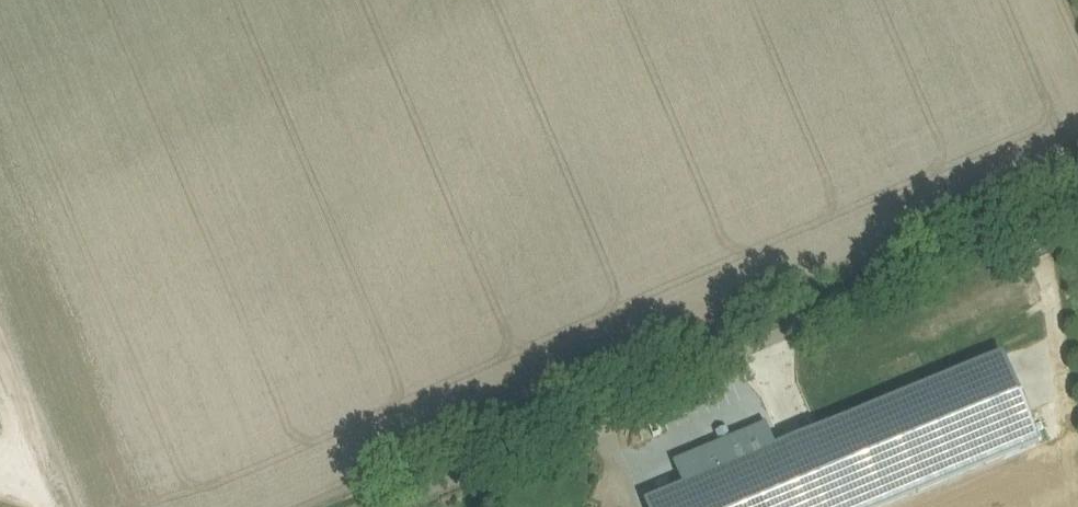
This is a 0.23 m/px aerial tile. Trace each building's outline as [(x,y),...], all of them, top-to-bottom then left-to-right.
[(893,360),(903,386),(928,376),(918,350),(893,360)] [(817,431),(776,448),(766,425),(732,439),(728,428),(716,433),(720,444),(673,464),(683,488),(645,504),(646,506),(888,506),(1040,444),(1003,354),(817,431)]
